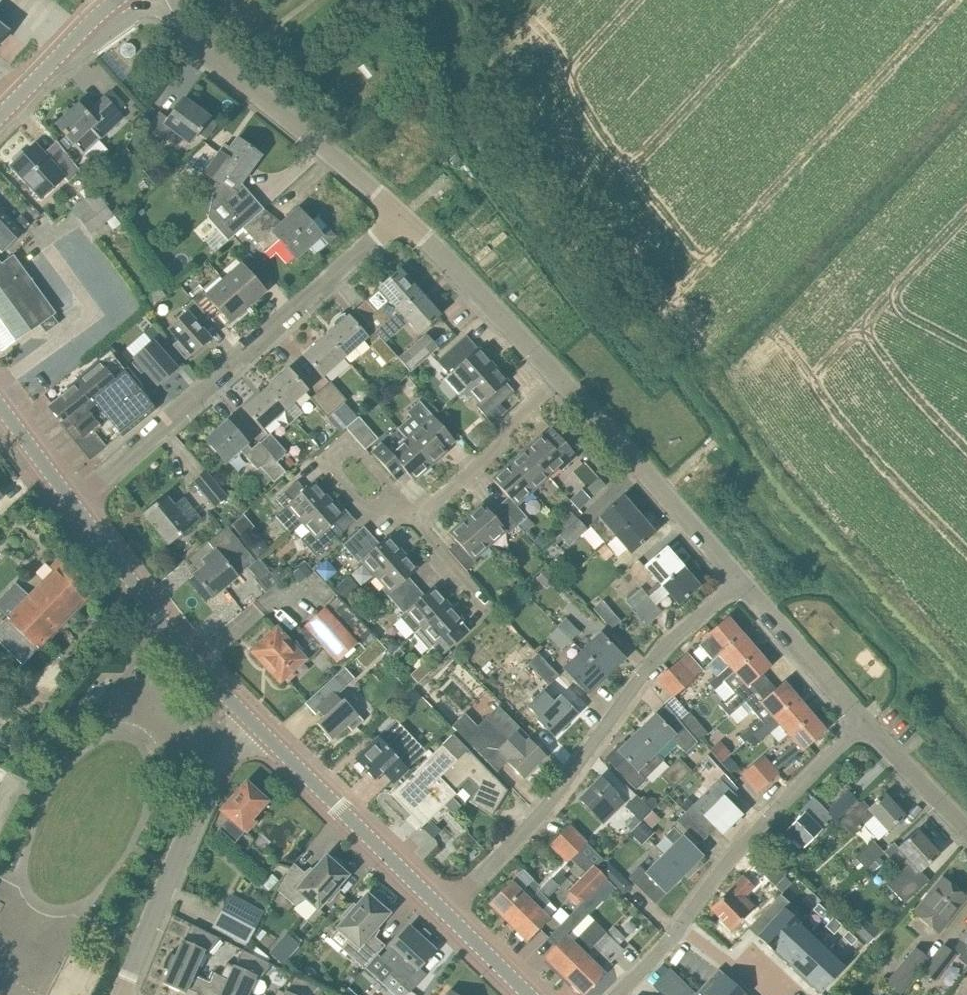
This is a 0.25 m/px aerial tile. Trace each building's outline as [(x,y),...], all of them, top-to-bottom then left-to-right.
[(9,31),(0,24),(0,42),(9,31)] [(124,42),(119,47),(119,54),(124,58),(131,58),(136,54),(136,48),(131,42),(124,42)] [(127,74),(105,51),(100,56),(122,79),(127,74)] [(56,123),(83,154),(124,117),(105,95),(87,111),(79,102),(56,123)] [(189,142),(208,116),(183,98),(168,119),(159,112),(149,126),(164,137),(171,128),(189,142)] [(243,228),(264,209),(240,182),(261,154),(238,138),(230,149),(224,145),(204,172),(216,180),(208,218),(217,229),(204,241),(215,253),(228,241),(243,228)] [(64,178),(68,183),(80,171),(60,146),(47,158),(35,145),(11,166),(41,198),(64,178)] [(72,207),(71,208),(91,233),(107,221),(115,215),(94,189),(72,207)] [(2,252),(23,231),(0,208),(0,250),(2,252)] [(283,223),(264,209),(243,228),(265,252),(280,238),(296,256),(309,245),(317,255),(318,254),(317,253),(337,235),(320,215),(320,214),(311,222),(299,209),(283,223)] [(41,324),(46,332),(59,323),(53,314),(57,312),(14,252),(2,261),(0,259),(0,352),(41,324)] [(263,269),(247,252),(238,260),(242,264),(224,280),(247,306),(264,291),(253,278),(263,269)] [(398,310),(420,291),(401,269),(390,278),(385,272),(376,280),(382,286),(355,309),(370,325),(375,331),(385,322),(398,310)] [(202,291),(192,299),(208,318),(217,309),(228,322),(247,306),(224,280),(206,295),(202,291)] [(440,314),(420,291),(398,310),(418,333),(440,314)] [(198,326),(208,318),(192,299),(183,308),(187,313),(169,328),(179,340),(173,345),(186,360),(192,354),(209,339),(198,326)] [(375,331),(370,325),(362,332),(348,316),(347,317),(345,315),(345,313),(343,314),(340,315),(339,316),(336,317),(334,320),(333,322),(331,325),(333,326),(333,325),(336,327),(326,336),(344,356),(365,338),(371,345),(369,346),(387,365),(397,356),(384,341),(375,331)] [(375,331),(384,341),(394,332),(385,322),(375,331)] [(158,384),(176,368),(165,356),(172,350),(152,325),(143,333),(151,342),(134,358),(158,384)] [(402,361),(411,372),(431,354),(438,348),(423,331),(396,355),(397,356),(402,361)] [(459,394),(466,387),(494,364),(479,347),(478,347),(467,334),(437,360),(449,373),(444,378),(459,394)] [(323,375),(344,356),(326,336),(304,355),(323,375)] [(88,371),(68,387),(69,390),(49,406),(67,428),(72,424),(96,454),(121,433),(123,436),(155,410),(138,389),(143,385),(113,348),(97,361),(86,370),(88,371)] [(466,387),(480,404),(477,407),(485,416),(514,391),(506,382),(508,380),(494,364),(466,387)] [(288,368),(266,388),(284,409),(307,389),(288,368)] [(320,389),(347,420),(350,424),(359,417),(346,401),(347,400),(329,381),(320,389)] [(266,388),(245,407),(263,428),(276,417),(285,427),(294,420),(284,409),(266,388)] [(320,389),(310,398),(327,417),(338,428),(347,420),(320,389)] [(377,403),(383,410),(390,403),(384,396),(377,403)] [(405,438),(407,436),(431,464),(456,441),(420,401),(407,413),(411,417),(397,429),(405,438)] [(350,424),(346,428),(350,432),(365,449),(377,438),(358,417),(350,424)] [(239,448),(256,468),(260,465),(274,482),(287,471),(278,461),(262,441),(261,442),(259,439),(251,446),(228,419),(206,437),(225,460),(239,448)] [(525,449),(548,476),(558,468),(560,471),(576,457),(551,428),(542,435),(525,449)] [(271,433),(262,441),(278,461),(288,452),(271,433)] [(406,470),(414,479),(431,464),(407,436),(405,438),(391,450),(391,452),(381,441),(371,450),(396,479),(406,470)] [(525,449),(507,464),(531,491),(548,476),(525,449)] [(507,497),(499,504),(517,525),(527,516),(516,504),(531,491),(507,464),(491,478),(507,497)] [(214,508),(228,497),(206,470),(192,482),(214,508)] [(587,489),(595,496),(606,486),(599,478),(587,489)] [(289,532),(302,521),(329,497),(315,480),(305,490),(297,481),(276,499),(284,509),(275,516),(289,532)] [(175,506),(166,495),(145,512),(170,544),(201,519),(185,498),(175,506)] [(588,525),(604,543),(614,534),(639,513),(623,495),(598,515),(588,525)] [(344,513),(329,497),(302,521),(311,531),(301,540),(315,557),(343,533),(334,522),(344,513)] [(481,504),(466,517),(489,544),(506,529),(508,532),(517,525),(499,504),(489,513),(481,504)] [(560,521),(567,529),(578,518),(571,511),(560,521)] [(639,513),(614,534),(630,552),(654,532),(639,513)] [(473,557),(489,544),(466,517),(449,532),(457,541),(447,549),(466,570),(477,561),(473,557)] [(567,529),(561,535),(570,545),(588,527),(578,518),(567,529)] [(239,575),(256,560),(227,525),(209,540),(216,549),(204,559),(207,564),(195,574),(214,597),(240,576),(239,575)] [(371,533),(364,525),(344,544),(351,552),(359,561),(362,558),(377,575),(403,552),(388,535),(379,543),(371,533)] [(543,547),(550,541),(543,534),(536,540),(543,547)] [(259,558),(271,548),(261,537),(249,546),(259,558)] [(596,552),(604,561),(615,551),(608,542),(596,552)] [(684,566),(666,545),(643,565),(661,586),(684,566)] [(417,568),(403,552),(377,575),(391,591),(388,594),(396,603),(417,585),(409,575),(417,568)] [(15,585),(0,600),(0,610),(9,619),(0,628),(0,643),(21,664),(95,590),(64,560),(63,561),(60,558),(52,566),(55,570),(28,597),(15,585)] [(338,571),(327,559),(314,569),(326,582),(338,571)] [(302,564),(293,572),(300,581),(310,573),(302,564)] [(699,584),(684,566),(661,586),(650,595),(649,596),(657,606),(658,605),(669,595),(677,604),(699,584)] [(546,570),(536,579),(546,590),(556,581),(546,570)] [(345,603),(360,590),(348,576),(333,590),(339,597),(345,603)] [(421,626),(448,602),(433,586),(424,593),(417,585),(396,603),(404,612),(398,617),(413,634),(421,626)] [(664,612),(658,605),(657,606),(649,596),(650,595),(642,586),(626,600),(648,625),(664,612)] [(292,670),(305,658),(321,644),(337,662),(359,643),(365,649),(376,638),(345,603),(339,597),(330,608),(327,604),(302,628),(300,626),(292,634),(286,627),(281,631),(277,628),(252,651),(280,682),(285,678),(288,681),(295,674),(292,670)] [(612,626),(621,619),(607,599),(597,606),(612,626)] [(511,601),(500,611),(507,618),(518,608),(511,601)] [(463,619),(448,602),(421,626),(413,634),(427,650),(433,645),(441,655),(469,630),(461,621),(463,619)] [(571,640),(581,631),(567,617),(557,626),(571,640)] [(729,618),(697,646),(711,662),(719,654),(743,634),(729,618)] [(562,648),(571,640),(557,626),(549,634),(562,648)] [(599,632),(580,650),(606,677),(625,659),(599,632)] [(714,690),(724,682),(758,651),(743,634),(719,654),(728,665),(708,683),(714,690)] [(384,644),(391,653),(400,645),(392,637),(384,644)] [(386,648),(376,638),(368,646),(377,656),(386,648)] [(527,643),(518,651),(515,648),(502,661),(510,670),(524,658),(529,662),(527,664),(549,686),(559,675),(538,653),(537,654),(527,643)] [(588,695),(606,677),(580,650),(562,668),(588,695)] [(758,651),(724,682),(733,693),(719,706),(728,716),(753,694),(746,686),(770,665),(758,651)] [(657,680),(671,697),(672,696),(673,696),(674,697),(695,679),(687,669),(694,663),(686,654),(679,660),(657,680)] [(436,667),(428,658),(414,670),(422,679),(436,667)] [(324,674),(330,680),(337,674),(340,671),(334,665),(324,674)] [(317,722),(331,738),(358,714),(343,698),(341,700),(337,695),(347,685),(337,674),(330,680),(305,703),(315,714),(318,711),(323,716),(317,722)] [(753,734),(797,696),(784,681),(759,702),(760,703),(752,710),(759,718),(739,736),(744,743),(753,734)] [(548,700),(550,698),(542,691),(527,705),(539,717),(536,719),(553,737),(577,713),(559,695),(552,703),(548,700)] [(664,704),(665,706),(678,720),(679,721),(688,713),(674,697),(673,696),(672,696),(671,697),(670,698),(664,704)] [(812,714),(797,696),(753,734),(759,741),(779,724),(788,735),(812,714)] [(654,714),(636,732),(656,752),(670,738),(685,753),(697,742),(679,721),(678,720),(665,706),(656,715),(654,714)] [(476,726),(464,713),(451,726),(497,772),(508,761),(523,776),(544,755),(529,740),(495,708),(485,718),(476,726)] [(825,729),(812,714),(788,735),(794,742),(770,762),(763,756),(741,775),(757,793),(779,773),(776,770),(801,749),(801,750),(825,729)] [(376,775),(379,777),(388,768),(386,766),(395,757),(407,770),(426,751),(405,729),(387,747),(377,737),(355,758),(358,761),(354,765),(362,773),(366,769),(374,777),(376,775)] [(636,789),(646,779),(644,777),(663,759),(656,752),(636,732),(617,750),(624,758),(614,766),(636,789)] [(452,734),(442,744),(457,758),(440,775),(443,778),(442,779),(454,791),(461,785),(471,795),(468,800),(492,815),(508,790),(452,734)] [(728,755),(730,753),(719,741),(710,749),(720,761),(728,755)] [(440,775),(457,758),(442,744),(390,794),(422,826),(445,803),(452,796),(456,793),(454,791),(442,779),(443,778),(440,775)] [(738,767),(728,755),(720,761),(720,762),(730,774),(738,767)] [(678,757),(669,766),(683,780),(691,771),(678,757)] [(674,789),(683,780),(669,766),(660,776),(674,789)] [(614,811),(623,802),(614,794),(616,793),(600,778),(580,799),(603,822),(614,811)] [(679,806),(685,811),(709,835),(716,827),(722,833),(741,813),(733,805),(739,798),(719,778),(708,788),(693,804),(687,798),(679,806)] [(219,829),(235,843),(255,821),(251,818),(267,801),(246,782),(221,810),(229,817),(219,829)] [(823,830),(821,828),(832,818),(835,821),(857,799),(847,789),(827,810),(814,797),(799,812),(802,815),(787,829),(804,847),(823,830)] [(862,801),(839,822),(851,836),(875,815),(887,829),(903,815),(884,793),(868,806),(862,801)] [(624,806),(640,822),(651,811),(635,795),(624,806)] [(461,805),(452,796),(445,803),(454,812),(461,805)] [(685,811),(675,821),(699,845),(709,835),(685,811)] [(431,818),(423,826),(432,835),(440,827),(431,818)] [(648,838),(654,832),(642,820),(636,826),(648,838)] [(565,862),(585,841),(568,824),(547,845),(565,862)] [(636,826),(629,833),(641,845),(648,838),(636,826)] [(663,854),(684,875),(688,878),(702,864),(698,860),(702,856),(682,835),(673,826),(663,836),(672,845),(663,854)] [(894,842),(884,852),(902,871),(888,884),(905,903),(929,880),(920,870),(939,853),(917,830),(898,847),(894,842)] [(854,857),(866,870),(879,856),(883,852),(872,840),(854,857)] [(663,854),(645,872),(639,866),(627,877),(654,904),(665,894),(684,875),(663,854)] [(781,893),(791,883),(785,876),(763,855),(753,865),(775,886),(781,893)] [(318,907),(326,898),(329,900),(339,889),(336,886),(347,874),(343,871),(343,869),(343,868),(343,866),(342,864),(341,863),(339,862),(338,860),(336,860),(335,859),(333,859),(331,859),(329,859),(326,856),(312,871),(310,869),(305,874),(293,863),(287,872),(277,890),(296,906),(307,898),(318,907)] [(579,902),(581,904),(606,878),(593,865),(568,891),(569,892),(565,895),(576,906),(579,902)] [(489,903),(508,922),(530,900),(541,888),(522,869),(489,903)] [(557,871),(541,888),(530,900),(508,922),(527,941),(549,919),(541,911),(550,902),(546,898),(565,879),(557,871)] [(623,895),(632,886),(619,873),(610,882),(623,895)] [(754,907),(744,897),(755,886),(743,874),(710,907),(732,929),(754,907)] [(966,898),(966,897),(942,877),(914,911),(939,932),(966,898)] [(564,977),(586,954),(606,933),(588,915),(615,888),(606,880),(547,939),(556,948),(545,958),(564,977)] [(230,893),(212,927),(246,946),(264,912),(230,893)] [(367,894),(356,906),(353,903),(343,915),(346,917),(338,927),(348,936),(342,948),(365,968),(384,946),(373,936),(377,929),(375,928),(388,912),(384,909),(385,907),(384,906),(384,904),(383,902),(382,901),(381,900),(379,898),(378,898),(376,897),(374,897),(372,897),(370,897),(367,894)] [(778,894),(764,909),(773,918),(783,907),(787,903),(778,894)] [(818,903),(813,909),(822,917),(827,911),(818,903)] [(773,918),(756,936),(773,952),(773,951),(799,924),(800,923),(783,907),(773,918)] [(833,917),(825,926),(834,934),(842,925),(833,917)] [(871,922),(861,933),(870,942),(882,928),(873,920),(871,922)] [(229,978),(235,965),(227,962),(221,975),(213,971),(209,981),(194,975),(204,950),(209,952),(220,940),(221,938),(191,924),(184,940),(183,939),(175,955),(170,953),(168,955),(167,957),(165,960),(164,962),(164,965),(163,968),(169,970),(163,983),(185,993),(189,983),(194,986),(197,991),(203,994),(202,994),(221,994),(229,978)] [(799,924),(773,951),(788,965),(814,938),(799,924)] [(424,975),(417,968),(435,950),(410,926),(381,957),(397,971),(385,983),(397,994),(405,994),(409,991),(424,975)] [(606,933),(619,945),(626,938),(613,926),(606,933)] [(960,937),(963,939),(956,949),(962,954),(959,957),(966,964),(966,929),(960,937)] [(848,931),(843,937),(852,945),(857,939),(848,931)] [(269,952),(283,965),(301,945),(287,933),(269,952)] [(564,977),(583,994),(584,994),(605,973),(591,958),(598,951),(610,962),(624,950),(619,945),(606,933),(586,954),(564,977)] [(814,938),(788,965),(803,979),(829,952),(814,938)] [(934,981),(955,954),(943,945),(922,971),(934,981)] [(914,947),(885,983),(900,994),(929,959),(914,947)] [(256,976),(261,978),(272,965),(272,964),(243,949),(236,965),(235,965),(229,978),(221,994),(248,994),(256,976)] [(829,952),(803,979),(818,994),(847,963),(832,949),(829,952)] [(745,994),(718,968),(694,993),(693,994),(745,994)] [(694,993),(670,969),(653,985),(663,994),(693,994),(694,993)] [(323,991),(324,989),(295,975),(288,991),(286,991),(285,992),(284,994),(320,994),(323,991)]
